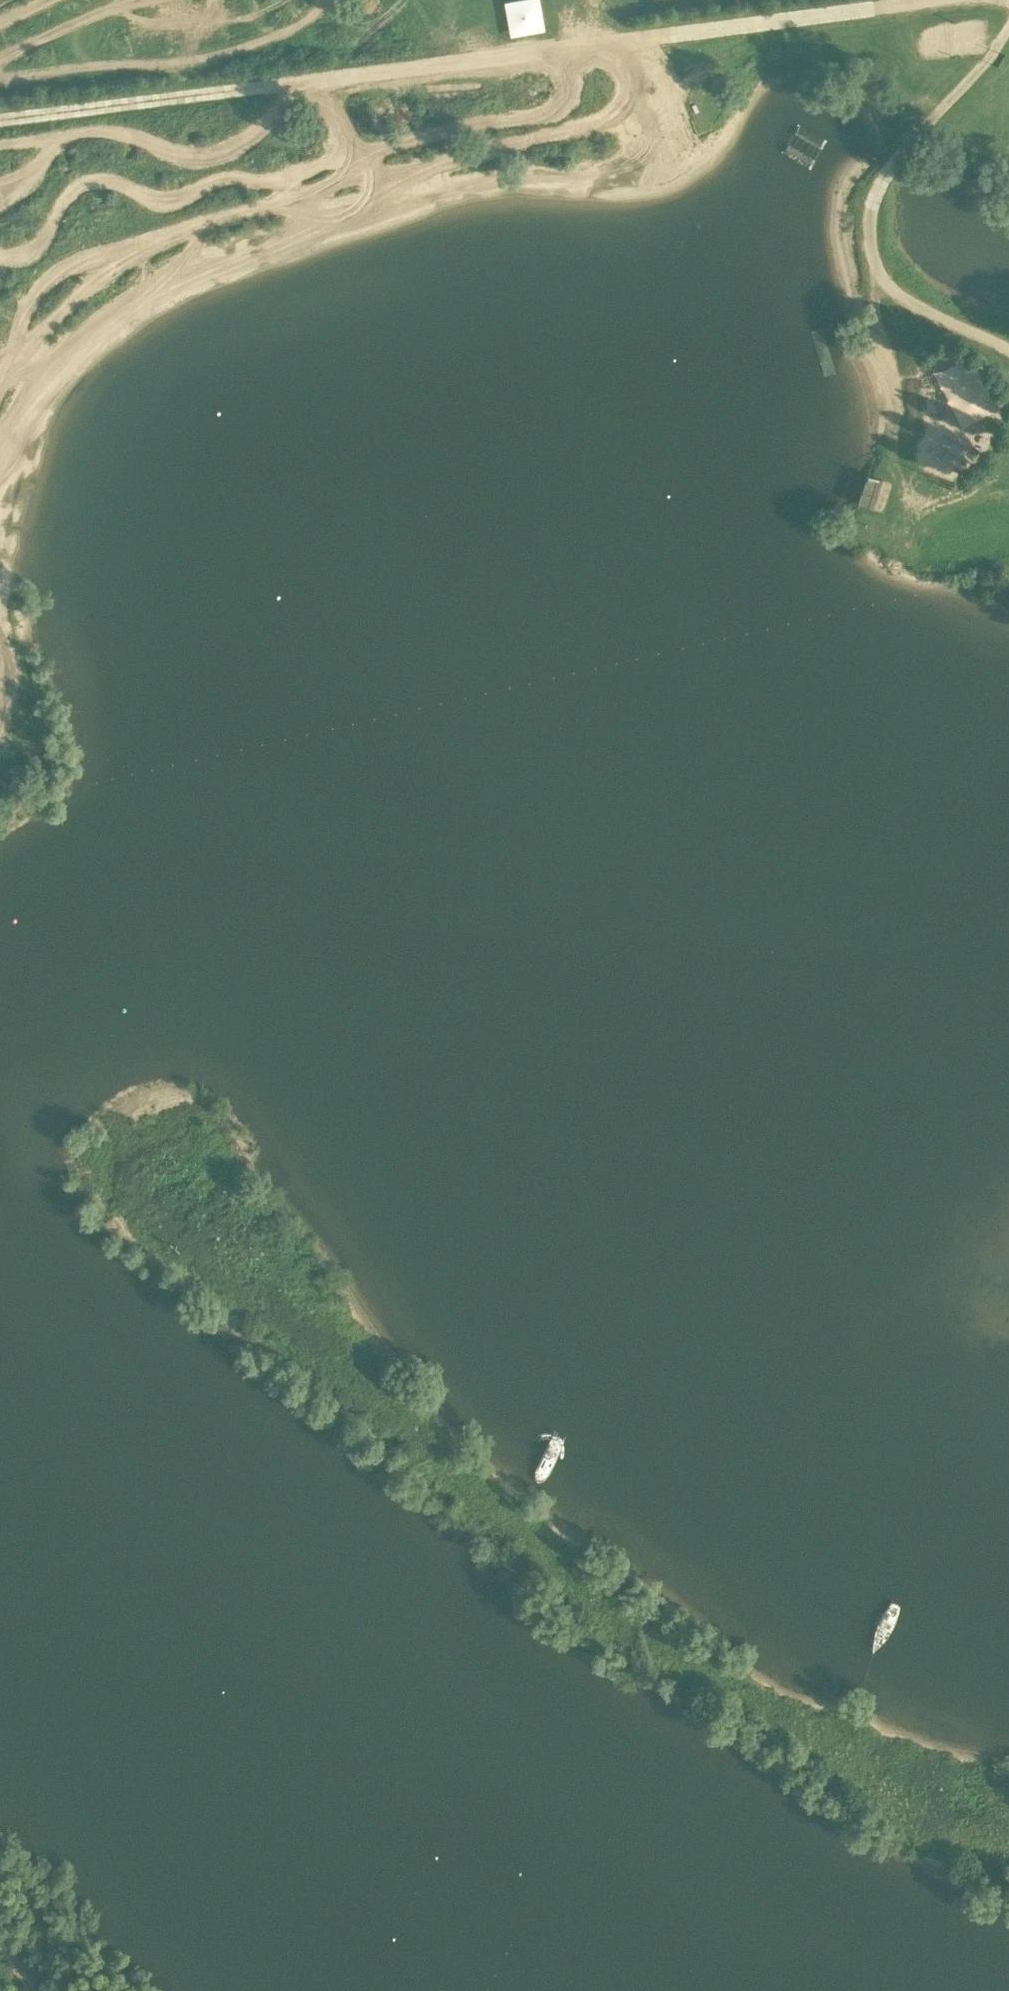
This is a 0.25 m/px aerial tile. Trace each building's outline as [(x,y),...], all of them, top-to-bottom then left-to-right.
[(546,28),(540,0),(503,0),(510,35),(546,28)] [(967,399),(985,392),(979,376),(961,383),(967,399)] [(864,473),(856,503),(884,511),(892,481),(864,473)]
